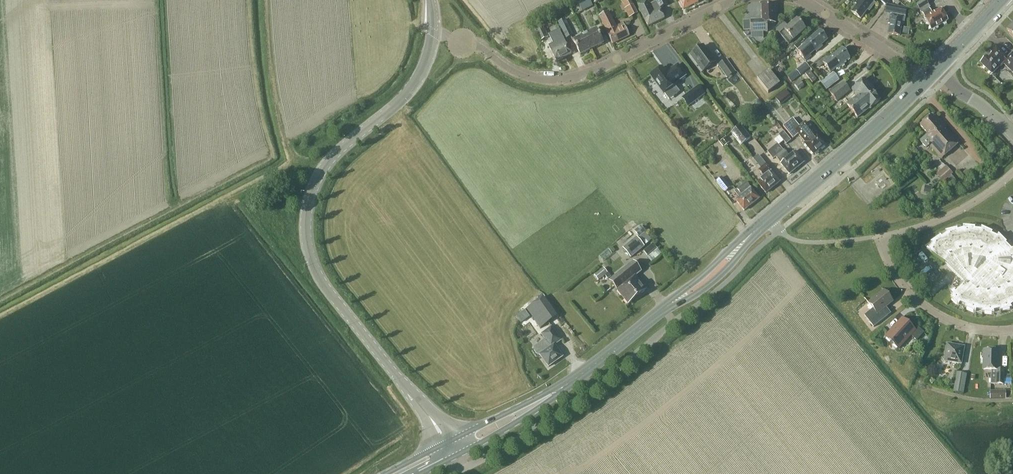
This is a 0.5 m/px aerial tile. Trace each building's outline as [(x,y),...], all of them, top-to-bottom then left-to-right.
[(590,0),(583,0),(578,3),(582,11),(593,6),(590,0)] [(631,0),(622,0),(621,1),(625,8),(624,9),(629,18),(637,13),(631,0)] [(649,5),(647,0),(646,0),(637,4),(648,26),(664,18),(659,9),(667,5),(664,0),(655,0),(656,2),(649,5)] [(683,9),(698,2),(697,0),(679,0),(683,9)] [(869,11),(877,0),(858,0),(855,4),(857,5),(851,12),(860,19),(867,10),(869,11)] [(907,10),(908,13),(911,11),(913,14),(919,10),(921,13),(922,14),(929,9),(930,8),(925,0),(923,0),(907,10)] [(901,25),(903,25),(906,8),(887,4),(885,13),(890,14),(888,24),(890,24),(888,34),(900,36),(901,25)] [(751,20),(751,32),(766,32),(766,23),(775,23),(775,5),(762,6),(762,17),(761,17),(761,20),(751,20)] [(929,9),(922,14),(925,18),(924,18),(924,19),(931,31),(948,21),(940,9),(937,11),(932,14),(930,9),(929,9)] [(608,11),(599,16),(613,44),(629,36),(623,23),(616,26),(609,11),(608,11)] [(558,22),(566,39),(573,35),(565,19),(558,22)] [(784,23),(776,30),(788,44),(805,29),(796,19),(788,27),(784,23)] [(533,26),(540,41),(549,37),(542,22),(533,26)] [(585,34),(592,49),(604,43),(596,29),(585,34)] [(827,40),(819,30),(802,46),(803,47),(797,52),(806,61),(811,56),(810,55),(815,51),(816,52),(822,46),(821,45),(827,40)] [(549,46),(557,61),(571,54),(560,33),(553,37),(556,43),(549,46)] [(592,49),(585,34),(573,40),(580,55),(592,49)] [(715,62),(703,46),(690,55),(702,71),(715,62)] [(849,58),(842,48),(825,61),(823,58),(817,63),(819,65),(823,63),(830,73),(837,68),(838,69),(844,65),(843,63),(849,58)] [(1003,63),(1012,73),(1012,54),(1012,53),(1010,56),(1007,59),(995,48),(980,64),(992,75),(1003,63)] [(718,65),(727,78),(736,72),(726,59),(718,65)] [(809,68),(805,63),(796,70),(800,75),(809,68)] [(661,67),(650,75),(663,93),(675,85),(674,84),(685,75),(677,65),(666,73),(661,67)] [(780,84),(769,70),(757,79),(768,93),(780,84)] [(812,84),(817,81),(810,72),(806,75),(812,84)] [(839,80),(833,72),(821,82),(826,90),(839,80)] [(847,105),(849,108),(857,118),(879,100),(871,89),(872,88),(865,79),(852,89),(857,96),(847,105)] [(800,80),(795,85),(798,90),(804,85),(800,80)] [(850,91),(843,82),(830,93),(837,101),(850,91)] [(705,94),(698,85),(682,98),(688,107),(705,94)] [(786,90),(782,93),(787,100),(791,97),(786,90)] [(929,145),(941,159),(945,156),(959,143),(937,118),(935,120),(931,115),(920,126),(926,132),(925,133),(926,136),(920,141),(926,148),(929,145)] [(805,143),(804,144),(813,155),(825,145),(815,133),(814,134),(805,122),(799,127),(793,118),(783,126),(793,139),(798,134),(805,143)] [(751,138),(741,125),(731,133),(741,145),(751,138)] [(783,131),(778,135),(779,136),(784,141),(786,144),(791,140),(783,131)] [(721,141),(725,146),(729,143),(725,137),(721,141)] [(779,145),(777,143),(767,152),(773,159),(775,157),(780,163),(789,174),(804,162),(794,151),(789,155),(784,149),(783,150),(779,145)] [(765,164),(758,170),(764,177),(757,182),(766,193),(780,182),(765,164)] [(960,182),(946,166),(937,175),(943,182),(948,177),(959,190),(966,184),(962,179),(960,182)] [(961,174),(965,179),(971,174),(967,169),(961,174)] [(716,181),(725,192),(730,187),(722,177),(716,181)] [(736,200),(744,211),(759,198),(746,182),(737,189),(742,195),(736,200)] [(931,194),(932,187),(925,186),(924,192),(931,194)] [(634,230),(639,236),(646,231),(641,225),(634,230)] [(1011,250),(1008,247),(1005,244),(1006,243),(998,235),(998,236),(997,237),(991,235),(992,233),(981,228),(981,229),(981,231),(975,230),(975,228),(963,227),(963,228),(963,230),(957,231),(957,229),(945,232),(945,233),(946,233),(946,235),(941,238),(940,237),(930,244),(931,244),(932,245),(929,250),(927,249),(926,250),(944,263),(945,263),(965,283),(950,298),(951,299),(958,306),(959,306),(960,304),(965,307),(965,308),(965,309),(975,314),(976,313),(975,313),(976,311),(982,311),(982,313),(994,314),(993,312),(999,310),(1000,312),(1012,309),(1011,308),(1011,309),(1010,307),(1012,305),(1012,250),(1011,250)] [(645,231),(642,234),(648,242),(652,239),(645,231)] [(645,246),(637,237),(622,249),(631,258),(645,246)] [(653,242),(644,250),(648,254),(657,247),(653,242)] [(641,271),(633,261),(609,281),(628,304),(646,290),(635,276),(641,271)] [(608,273),(603,268),(594,275),(598,281),(605,275),(608,273)] [(884,291),(868,303),(873,309),(864,315),(873,327),(888,316),(882,309),(893,301),(884,291)] [(543,297),(527,309),(529,312),(541,328),(557,317),(544,299),(543,297)] [(917,340),(923,333),(916,325),(913,328),(902,319),(885,337),(898,349),(911,335),(917,340)] [(540,355),(548,367),(563,357),(554,345),(561,340),(551,327),(541,334),(545,340),(534,348),(534,350),(537,354),(540,355)] [(961,364),(964,347),(947,344),(945,358),(943,359),(946,363),(947,361),(961,364)] [(1003,384),(1003,370),(997,370),(998,351),(984,350),(984,370),(991,370),(991,384),(1003,384)] [(967,374),(957,372),(953,392),(963,394),(967,374)] [(990,399),(1006,399),(1006,390),(1000,390),(990,391),(990,394),(990,399)]
